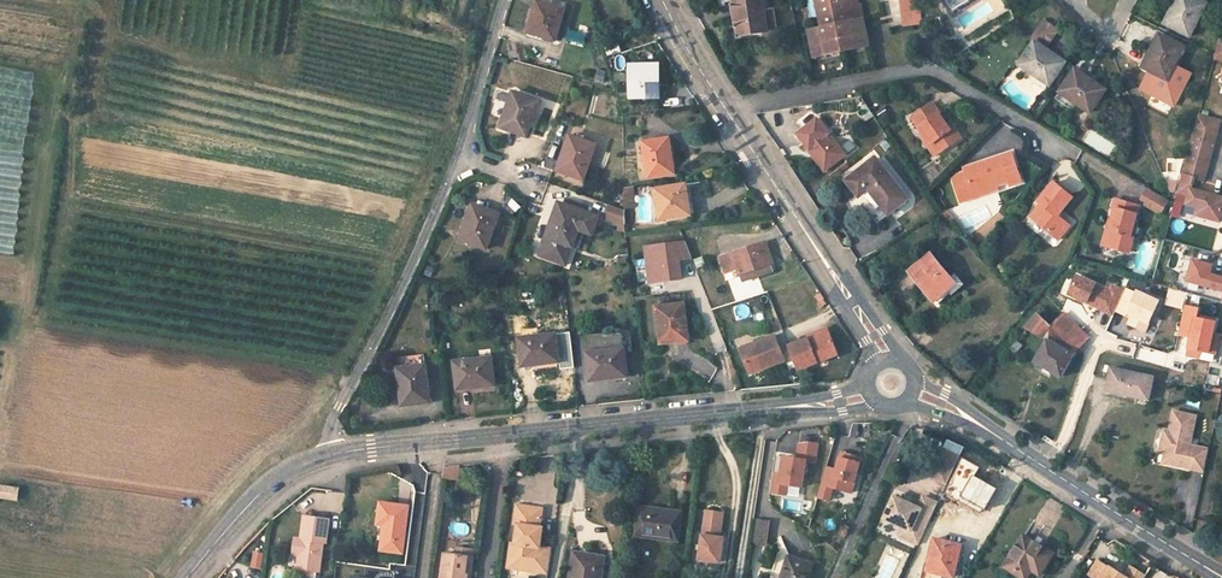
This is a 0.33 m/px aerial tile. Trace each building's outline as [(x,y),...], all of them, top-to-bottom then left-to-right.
[(738,35),(767,31),(762,0),(734,0),(738,35)] [(868,46),(862,19),(859,7),(848,9),(846,0),(816,0),(821,27),(808,30),(813,57),(868,46)] [(858,0),(846,0),(848,9),(859,7),(858,0)] [(907,26),(922,24),(919,0),(904,0),(907,26)] [(1200,0),(1178,0),(1171,12),(1170,11),(1164,23),(1189,36),(1206,3),(1200,0)] [(564,9),(537,1),(533,14),(536,15),(530,33),(555,40),(564,9)] [(1058,33),(1044,23),(1031,40),(1034,42),(1046,50),(1058,33)] [(1183,47),(1158,34),(1152,46),(1154,47),(1140,74),(1163,86),(1183,47)] [(1219,37),(1214,57),(1221,59),(1221,38),(1219,37)] [(620,52),(617,41),(605,45),(608,56),(620,52)] [(1063,65),(1044,51),(1046,50),(1034,42),(1018,65),(1033,75),(1028,82),(1044,92),(1063,65)] [(631,97),(643,97),(658,97),(658,65),(631,66),(631,97)] [(643,97),(643,101),(662,101),(661,66),(658,65),(658,97),(643,97)] [(1093,84),(1074,71),(1055,99),(1071,110),(1075,103),(1090,112),(1105,90),(1094,82),(1093,84)] [(527,136),(539,102),(513,93),(508,105),(510,106),(502,127),(527,136)] [(960,137),(953,127),(949,129),(946,125),(932,103),(911,117),(923,135),(936,154),(960,137)] [(1219,121),(1198,115),(1187,151),(1209,157),(1219,121)] [(845,155),(820,123),(800,138),(808,149),(811,147),(814,152),(812,154),(811,155),(824,171),(845,155)] [(923,135),(921,137),(933,156),(936,154),(923,135)] [(596,145),(570,136),(565,149),(567,149),(559,171),(583,180),(596,145)] [(670,138),(641,143),(647,178),(673,174),(671,165),(674,165),(670,138)] [(1187,151),(1181,174),(1176,192),(1189,195),(1186,204),(1198,207),(1196,215),(1220,222),(1221,215),(1221,198),(1191,189),(1194,178),(1203,180),(1209,157),(1187,151)] [(972,193),(996,185),(1008,181),(1009,185),(1021,181),(1011,153),(964,168),(966,173),(958,176),(955,178),(953,180),(961,201),(974,197),(972,193)] [(875,158),(846,181),(857,194),(866,187),(888,214),(907,199),(875,158)] [(1070,197),(1052,182),(1036,200),(1040,203),(1029,216),(1057,238),(1068,225),(1055,215),(1070,197)] [(690,215),(685,184),(655,190),(660,220),(690,215)] [(972,193),(974,197),(997,190),(996,185),(972,193)] [(1149,188),(1141,203),(1164,215),(1172,200),(1149,188)] [(624,200),(634,200),(633,191),(624,194),(624,200)] [(587,207),(565,199),(563,205),(561,204),(553,226),(551,225),(540,256),(554,260),(556,255),(568,259),(579,230),(593,235),(599,218),(585,213),(587,207)] [(634,213),(634,200),(624,200),(625,210),(625,213),(634,213)] [(1138,206),(1114,200),(1112,209),(1115,210),(1109,231),(1106,230),(1103,241),(1112,243),(1111,247),(1128,252),(1132,237),(1129,236),(1132,226),(1138,206)] [(556,203),(549,225),(551,225),(553,226),(561,204),(556,203)] [(499,214),(475,205),(467,227),(465,227),(460,239),(486,249),(499,214)] [(625,213),(625,210),(609,205),(605,217),(625,224),(625,213)] [(944,210),(940,215),(945,219),(949,215),(944,210)] [(949,224),(954,219),(949,215),(945,219),(949,224)] [(692,259),(685,241),(645,247),(650,284),(681,279),(679,261),(692,259)] [(766,242),(720,257),(725,273),(736,269),(737,275),(771,265),(773,264),(766,242)] [(910,271),(935,301),(947,291),(952,296),(964,286),(955,275),(950,278),(930,254),(910,271)] [(566,265),(568,259),(556,255),(554,260),(566,265)] [(1193,261),(1188,281),(1221,290),(1221,277),(1210,274),(1212,266),(1193,261)] [(737,275),(740,283),(773,272),(771,265),(737,275)] [(1100,311),(1113,317),(1115,312),(1126,290),(1112,283),(1110,288),(1078,274),(1068,295),(1101,310),(1100,311)] [(1127,317),(1128,315),(1151,325),(1162,300),(1138,289),(1137,292),(1127,287),(1126,290),(1115,312),(1127,317)] [(823,299),(816,304),(819,309),(826,304),(823,299)] [(684,305),(656,308),(657,321),(659,321),(662,344),(688,341),(684,305)] [(1179,335),(1191,338),(1189,349),(1212,354),(1218,355),(1221,335),(1216,334),(1219,321),(1199,317),(1201,308),(1185,305),(1179,335)] [(764,312),(753,317),(755,323),(767,319),(764,312)] [(1076,351),(1089,339),(1064,313),(1052,325),(1075,350),(1076,351)] [(1025,328),(1046,340),(1034,361),(1060,376),(1075,350),(1052,325),(1051,327),(1038,314),(1025,328)] [(536,328),(522,329),(523,338),(519,339),(522,365),(545,362),(545,364),(558,363),(555,334),(537,337),(536,328)] [(830,334),(828,328),(807,336),(809,339),(810,342),(830,334)] [(623,349),(622,330),(585,334),(586,353),(623,349)] [(744,340),(740,330),(733,333),(736,342),(744,340)] [(799,370),(838,355),(830,334),(810,342),(809,339),(789,347),(799,370)] [(787,365),(777,340),(756,348),(758,350),(743,356),(752,378),(787,365)] [(1020,345),(1016,342),(1007,354),(1011,357),(1020,345)] [(756,348),(755,344),(741,349),(743,356),(758,350),(756,348)] [(623,349),(586,353),(589,379),(614,376),(614,378),(627,377),(623,349)] [(491,358),(454,363),(457,388),(480,385),(481,387),(494,386),(491,358)] [(1091,367),(1084,360),(1081,364),(1089,373),(1091,367)] [(426,366),(398,369),(399,382),(401,382),(404,405),(430,402),(426,366)] [(1153,377),(1111,368),(1106,389),(1126,394),(1125,395),(1148,400),(1153,377)] [(1188,448),(1195,419),(1173,414),(1169,434),(1163,433),(1159,455),(1164,456),(1174,458),(1172,467),(1203,474),(1208,452),(1188,448)] [(815,461),(817,443),(809,442),(799,443),(798,454),(802,455),(802,459),(797,458),(784,456),(782,474),(775,473),(773,492),(786,494),(787,484),(803,486),(806,459),(815,461)] [(944,447),(930,475),(947,483),(960,454),(944,447)] [(851,493),(861,458),(841,452),(836,470),(826,467),(817,497),(828,500),(832,488),(851,493)] [(1174,458),(1164,456),(1162,465),(1172,467),(1174,458)] [(442,478),(459,478),(459,467),(443,468),(442,478)] [(16,501),(18,488),(0,485),(0,486),(0,498),(16,501)] [(920,540),(937,504),(922,498),(917,509),(893,497),(883,520),(902,528),(910,532),(909,535),(920,540)] [(404,554),(410,506),(380,502),(377,524),(384,526),(384,528),(387,529),(386,533),(383,533),(381,551),(404,554)] [(519,526),(516,545),(512,547),(510,559),(536,563),(539,548),(541,548),(543,529),(539,528),(542,510),(517,506),(515,522),(519,526)] [(683,513),(639,507),(635,536),(679,542),(683,513)] [(722,512),(706,510),(702,535),(698,559),(719,562),(722,538),(718,537),(722,512)] [(318,571),(322,543),(325,544),(328,521),(303,518),(300,541),(293,540),(291,556),(298,557),(296,569),(318,571)] [(768,546),(772,521),(758,519),(754,544),(768,546)] [(917,545),(920,540),(909,535),(910,532),(902,528),(898,536),(917,545)] [(1022,536),(1003,567),(1022,577),(1027,577),(1031,571),(1039,576),(1053,554),(1022,536)] [(961,546),(934,540),(926,571),(923,570),(921,577),(942,577),(943,575),(953,577),(961,546)] [(541,548),(539,548),(536,563),(535,572),(549,574),(552,550),(541,548)] [(470,551),(455,549),(454,557),(466,558),(469,559),(473,559),(474,551),(470,551)] [(603,558),(574,554),(571,577),(573,577),(600,577),(603,558)] [(444,555),(441,577),(467,577),(467,576),(464,575),(466,558),(454,557),(444,555)] [(791,557),(785,577),(808,577),(812,564),(791,557)] [(473,559),(469,559),(466,558),(464,575),(467,576),(467,577),(470,577),(473,559)] [(509,568),(535,572),(536,563),(510,559),(509,568)] [(1145,576),(1129,567),(1124,577),(1114,572),(1112,575),(1107,573),(1108,571),(1096,564),(1088,577),(1143,577),(1145,576)]
